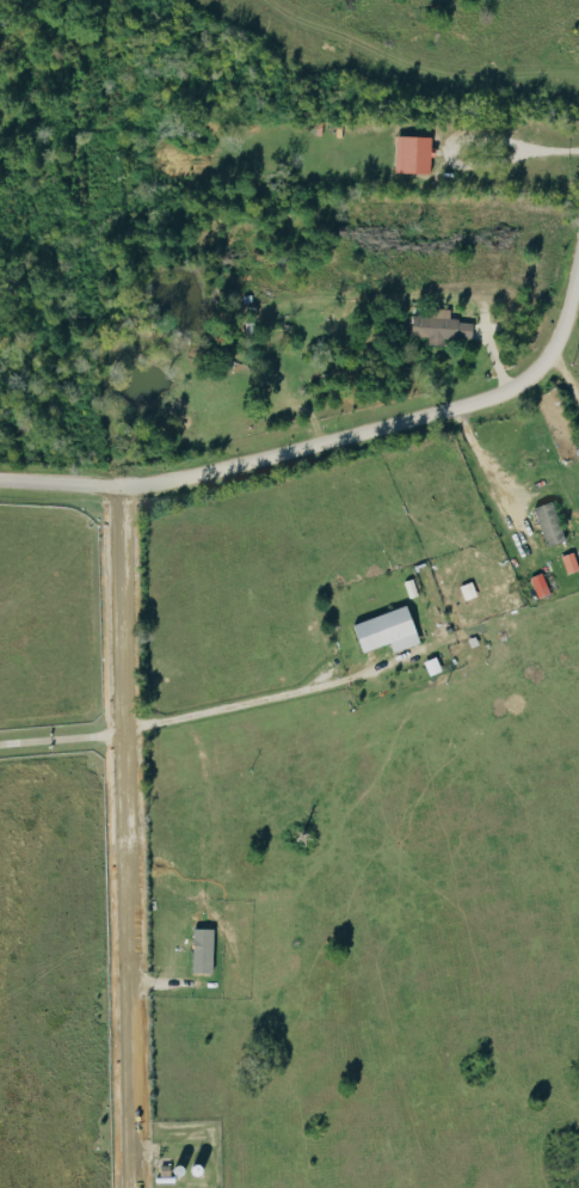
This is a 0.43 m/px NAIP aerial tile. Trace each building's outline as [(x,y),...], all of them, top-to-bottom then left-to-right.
[(434,137),(399,136),(398,173),(433,174),(434,137)] [(415,315),(414,335),(431,336),(430,344),(447,345),(447,338),(474,340),(475,321),(452,320),(453,308),(435,307),(434,316),(415,315)] [(551,545),(570,538),(555,500),(537,507),(551,545)] [(578,571),(578,558),(577,551),(564,555),(569,573),(578,571)] [(542,597),(553,592),(545,572),(533,577),(542,597)] [(394,643),(396,651),(423,643),(411,605),(356,623),(365,652),(394,643)]
